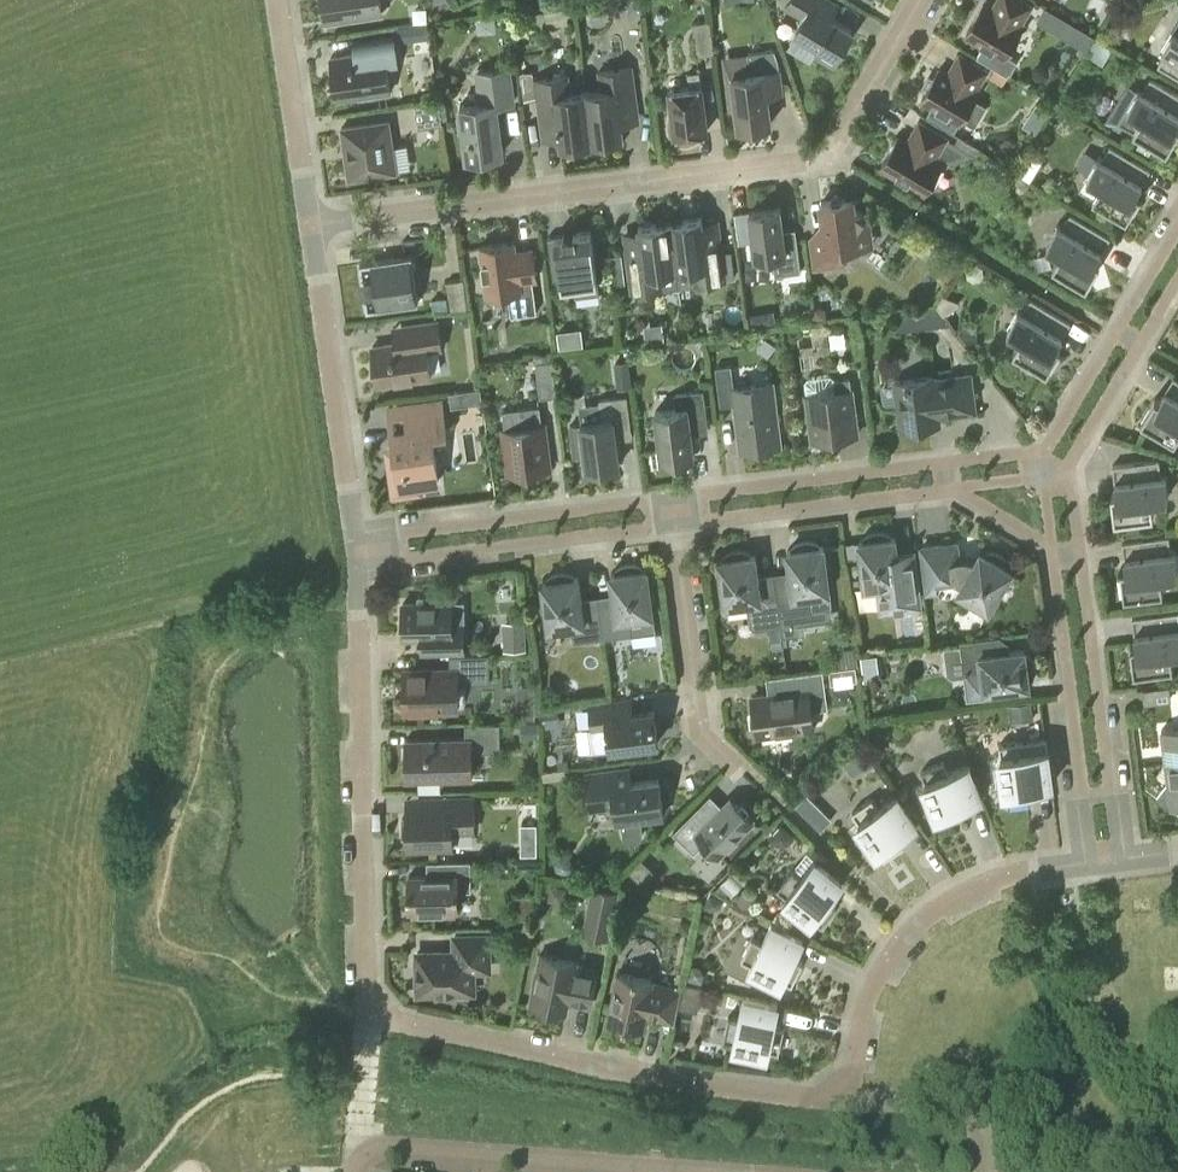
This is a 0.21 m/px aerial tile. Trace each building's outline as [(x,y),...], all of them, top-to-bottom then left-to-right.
[(382,13),(380,0),(322,0),(325,21),(382,13)] [(642,12),(640,0),(629,1),(630,10),(634,13),(642,12)] [(853,29),(822,11),(829,0),(790,0),(786,6),(803,17),(795,31),(820,46),(817,51),(834,61),(853,29)] [(1006,54),(1021,28),(1018,26),(1031,5),(1022,0),(998,0),(992,10),(982,5),(966,33),(985,44),(978,56),(995,66),(1009,74),(1010,72),(1011,72),(1018,60),(1006,54)] [(1063,33),(1071,20),(1046,5),(1038,19),(1063,33)] [(1172,31),(1162,48),(1166,50),(1158,65),(1177,77),(1177,21),(1172,31)] [(409,26),(397,28),(399,44),(411,42),(409,26)] [(694,29),(699,62),(716,59),(711,27),(694,29)] [(362,52),(331,57),(337,99),(390,91),(386,60),(397,58),(396,51),(393,33),(360,38),(362,52)] [(1095,37),(1086,53),(1097,59),(1106,43),(1095,37)] [(774,50),(748,53),(722,56),(728,110),(736,109),(738,127),(740,127),(741,131),(745,132),(756,131),(759,128),(758,125),(771,123),(766,85),(781,83),(778,59),(774,50)] [(947,76),(938,70),(933,78),(929,76),(923,87),(927,89),(922,98),(934,105),(929,113),(954,129),(959,120),(961,121),(976,94),(973,92),(986,71),(960,55),(947,76)] [(1003,84),(1009,74),(995,66),(989,76),(1003,84)] [(585,90),(592,141),(603,140),(606,144),(624,142),(619,107),(637,105),(632,67),(599,71),(601,88),(585,90)] [(497,104),(513,102),(509,68),(477,72),(481,102),(460,105),(467,157),(503,153),(497,104)] [(675,135),(707,131),(699,71),(688,73),(690,88),(669,90),(675,135)] [(592,141),(585,90),(570,92),(568,75),(535,79),(540,118),(557,115),(562,150),(579,148),(582,142),(592,141)] [(1138,89),(1128,83),(1105,121),(1120,131),(1123,125),(1167,151),(1177,132),(1177,126),(1177,125),(1177,123),(1177,94),(1150,77),(1142,91),(1138,89)] [(1038,97),(1033,106),(1047,114),(1053,105),(1038,97)] [(418,127),(442,124),(438,100),(415,103),(418,127)] [(349,178),(396,171),(389,121),(341,128),(349,178)] [(976,155),(946,138),(920,122),(907,143),(898,137),(881,165),(925,191),(942,163),(976,155)] [(1110,226),(1117,213),(1127,218),(1140,195),(1136,193),(1151,169),(1110,145),(1102,159),(1098,156),(1087,174),(1102,183),(1093,198),(1108,207),(1100,220),(1110,226)] [(858,233),(869,219),(854,208),(853,198),(843,199),(836,194),(830,201),(820,202),(825,235),(811,237),(815,267),(845,263),(843,249),(860,246),(858,233)] [(775,275),(801,271),(797,238),(784,240),(780,207),(749,211),(755,257),(772,255),(775,275)] [(1096,260),(1110,236),(1070,212),(1061,226),(1057,224),(1047,242),(1062,250),(1053,266),(1086,286),(1100,263),(1096,260)] [(701,217),(670,221),(676,269),(692,267),(694,284),(726,280),(721,245),(705,247),(701,217)] [(676,269),(670,221),(639,225),(643,255),(627,257),(631,292),(663,288),(661,271),(676,269)] [(575,296),(599,293),(591,231),(548,237),(554,279),(561,278),(562,287),(574,285),(575,296)] [(511,315),(537,312),(532,279),(536,278),(532,249),(515,251),(514,241),(481,246),(487,295),(508,292),(511,315)] [(615,279),(626,278),(622,252),(611,253),(615,279)] [(367,309),(418,302),(411,255),(360,262),(367,309)] [(462,275),(445,277),(449,307),(466,304),(462,275)] [(1057,346),(1071,322),(1030,297),(1022,312),(1018,309),(1008,327),(1023,335),(1013,351),(1047,371),(1061,348),(1057,346)] [(446,298),(430,300),(432,311),(448,309),(446,298)] [(826,311),(822,307),(816,307),(817,317),(827,316),(826,311)] [(468,323),(466,311),(455,312),(457,321),(460,324),(468,323)] [(763,322),(762,316),(755,311),(749,312),(751,324),(763,322)] [(663,320),(644,322),(646,339),(665,337),(663,320)] [(427,350),(441,348),(437,321),(405,326),(407,341),(372,346),(378,384),(430,377),(427,350)] [(561,342),(584,340),(582,324),(559,326),(561,342)] [(540,397),(556,395),(552,360),(536,362),(540,397)] [(741,450),(780,444),(772,382),(734,387),(731,365),(716,367),(721,405),(735,403),(741,450)] [(632,384),(630,370),(619,371),(620,385),(632,384)] [(850,377),(834,379),(835,377),(830,374),(808,377),(804,381),(806,395),(812,440),(857,434),(850,377)] [(938,416),(975,411),(970,374),(934,379),(933,376),(895,381),(901,429),(939,424),(938,416)] [(1173,376),(1159,400),(1155,397),(1141,420),(1175,440),(1177,435),(1177,378),(1173,376)] [(482,402),(479,388),(449,393),(451,407),(482,402)] [(691,428),(708,426),(703,390),(675,394),(676,408),(655,411),(661,460),(694,455),(691,428)] [(579,405),(581,424),(570,425),(574,456),(585,454),(587,469),(619,465),(614,432),(631,430),(627,395),(599,399),(599,403),(579,405)] [(431,433),(446,431),(441,400),(405,405),(409,429),(392,431),(395,449),(390,450),(391,459),(389,459),(394,494),(420,491),(419,484),(438,481),(431,433)] [(504,410),(506,428),(502,429),(508,474),(520,472),(521,478),(539,475),(538,470),(550,468),(545,424),(542,424),(540,405),(504,410)] [(1141,533),(1139,517),(1154,515),(1151,497),(1169,495),(1166,475),(1161,475),(1159,459),(1113,465),(1116,493),(1111,493),(1115,520),(1122,519),(1124,535),(1141,533)] [(920,607),(919,597),(915,562),(898,564),(895,537),(890,537),(890,534),(885,532),(879,531),(873,532),(868,534),(863,538),(864,540),(859,541),(865,586),(875,585),(879,613),(920,607)] [(1177,571),(1177,568),(1176,551),(1171,551),(1169,535),(1122,541),(1126,569),(1121,569),(1125,596),(1163,591),(1161,573),(1177,571)] [(970,559),(961,558),(958,539),(921,544),(927,587),(947,584),(989,609),(1012,570),(1008,567),(1009,565),(1007,560),(1003,556),(998,553),(992,551),(986,551),(985,554),(981,551),(976,559),(970,559)] [(775,580),(779,614),(812,610),(810,593),(829,591),(824,546),(819,546),(818,543),(813,541),(807,540),(802,541),(797,543),(792,547),(792,550),(788,550),(791,578),(775,580)] [(848,556),(860,555),(858,541),(846,543),(848,556)] [(779,614),(775,580),(759,582),(755,554),(750,555),(750,552),(744,550),(739,549),(733,550),(728,552),(723,556),(724,559),(719,559),(725,604),(748,601),(751,624),(755,628),(781,625),(779,614)] [(598,603),(603,637),(655,631),(647,569),(642,569),(642,566),(637,564),(631,563),(625,564),(620,566),(614,570),(614,573),(611,573),(615,601),(598,603)] [(603,637),(598,603),(582,605),(578,577),(574,578),(573,575),(568,573),(562,572),(557,573),(551,575),(547,578),(547,581),(543,582),(548,627),(571,624),(573,641),(603,637)] [(418,596),(418,603),(403,603),(403,637),(434,636),(434,651),(464,651),(463,629),(451,629),(451,602),(434,603),(434,596),(418,596)] [(1177,648),(1177,611),(1132,617),(1136,645),(1131,645),(1134,672),(1173,667),(1171,649),(1177,648)] [(783,647),(781,629),(771,630),(773,648),(783,647)] [(527,649),(526,635),(503,636),(504,650),(527,649)] [(989,695),(989,690),(1029,685),(1029,680),(1032,679),(1034,674),(1035,669),(1034,663),(1032,658),(1028,653),(1025,654),(1025,649),(997,652),(995,636),(960,641),(964,670),(965,670),(968,698),(989,695)] [(462,683),(490,682),(489,654),(449,655),(450,669),(404,671),(405,710),(458,709),(457,688),(462,683)] [(862,658),(863,672),(873,671),(871,657),(862,658)] [(858,680),(856,666),(840,668),(829,669),(831,683),(858,680)] [(816,708),(826,706),(822,670),(788,675),(790,692),(752,697),(757,735),(814,728),(812,714),(816,708)] [(1139,686),(1142,703),(1169,700),(1167,683),(1139,686)] [(517,686),(518,718),(536,717),(535,685),(517,686)] [(611,748),(658,742),(654,710),(623,714),(622,700),(590,704),(593,729),(608,727),(611,748)] [(1034,716),(1032,701),(1010,704),(1012,719),(1034,716)] [(558,724),(555,706),(541,708),(544,726),(558,724)] [(873,740),(888,729),(879,718),(864,729),(873,740)] [(472,751),(500,750),(500,722),(465,723),(466,738),(406,739),(407,778),(472,777),(472,751)] [(538,736),(537,722),(523,722),(523,737),(538,736)] [(1169,782),(1158,795),(1172,805),(1172,808),(1175,808),(1177,810),(1177,727),(1162,729),(1169,782)] [(1029,787),(1052,784),(1048,749),(1025,752),(1023,741),(1000,744),(1007,801),(1031,798),(1029,787)] [(870,760),(860,746),(842,759),(852,772),(870,760)] [(960,805),(982,796),(969,764),(948,772),(944,762),(921,771),(942,824),(964,815),(960,805)] [(643,833),(641,817),(663,814),(659,779),(624,783),(622,768),(587,773),(590,802),(602,801),(603,806),(615,805),(617,820),(622,820),(624,835),(627,839),(632,842),(637,841),(641,838),(643,833)] [(898,836),(917,823),(898,794),(878,807),(872,798),(852,811),(884,858),(904,845),(898,836)] [(452,830),(474,830),(474,797),(407,799),(408,818),(402,818),(403,835),(408,835),(408,846),(453,845),(452,830)] [(719,855),(754,820),(731,798),(709,820),(697,808),(673,832),(694,853),(705,842),(719,855)] [(832,818),(821,808),(810,819),(813,822),(821,830),(832,818)] [(536,851),(536,840),(521,840),(521,851),(536,851)] [(573,866),(572,859),(566,855),(559,856),(555,861),(556,868),(561,872),(568,871),(573,866)] [(801,876),(792,869),(777,888),(822,924),(837,905),(828,898),(843,880),(816,858),(801,876)] [(458,890),(471,890),(471,860),(439,861),(439,875),(409,876),(409,908),(413,908),(413,913),(455,912),(455,907),(458,907),(458,890)] [(731,894),(745,879),(734,869),(720,883),(731,894)] [(612,923),(618,891),(591,885),(585,918),(612,923)] [(742,891),(737,902),(750,907),(754,897),(742,891)] [(720,906),(724,899),(710,892),(704,905),(711,909),(720,906)] [(534,916),(533,893),(515,894),(515,917),(534,916)] [(690,935),(692,923),(680,921),(679,927),(684,934),(690,935)] [(793,957),(803,937),(772,921),(762,942),(752,937),(741,958),(792,984),(803,962),(793,957)] [(477,991),(477,969),(489,969),(488,935),(455,936),(455,952),(417,953),(418,992),(437,992),(437,995),(456,999),(458,991),(477,991)] [(590,1005),(597,971),(574,967),(575,961),(542,954),(531,1005),(565,1012),(567,1000),(590,1005)] [(675,1020),(682,989),(651,983),(652,980),(619,973),(609,1021),(616,1022),(620,1027),(629,1029),(635,1026),(642,1028),(645,1014),(675,1020)] [(686,982),(681,1006),(697,1009),(703,986),(686,982)] [(779,1052),(784,1028),(773,1026),(778,1003),(744,996),(739,1018),(728,1016),(723,1040),(779,1052)]
